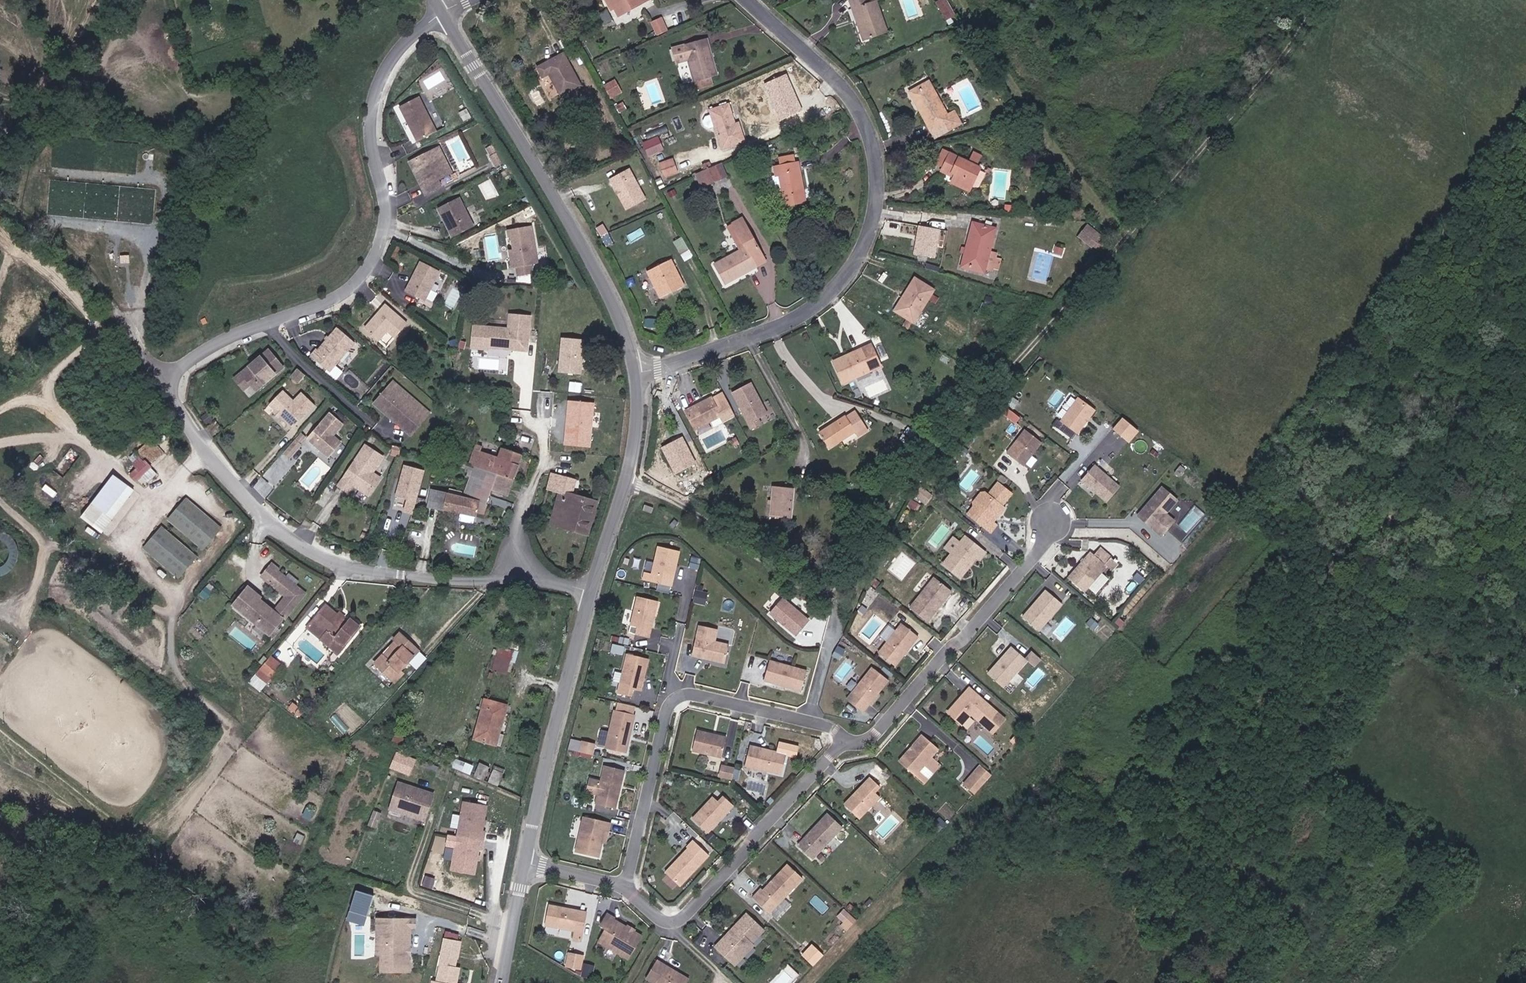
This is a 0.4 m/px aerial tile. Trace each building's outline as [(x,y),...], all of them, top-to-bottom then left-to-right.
[(621,11),(644,0),(615,0),(621,11)] [(855,7),(859,6),(870,39),(889,31),(878,0),(852,0),(855,7)] [(955,14),(947,0),(937,0),(935,1),(946,19),(955,14)] [(870,39),(859,6),(855,7),(866,40),(870,39)] [(660,35),(669,31),(661,16),(652,20),(660,35)] [(695,34),(705,55),(708,53),(699,32),(695,34)] [(695,34),(678,41),(695,78),(690,80),(693,89),(709,81),(706,74),(716,70),(708,53),(705,55),(695,34)] [(582,84),(566,52),(540,66),(545,76),(553,72),(563,94),(582,84)] [(789,72),(761,84),(777,119),(805,107),(789,72)] [(610,96),(622,92),(617,79),(605,83),(610,96)] [(932,81),(915,89),(923,103),(919,105),(931,129),(943,122),(946,130),(959,124),(951,107),(946,110),(932,81)] [(912,90),(919,105),(923,103),(915,89),(912,90)] [(440,129),(422,94),(403,103),(420,139),(440,129)] [(709,111),(725,147),(731,144),(733,149),(746,143),(744,139),(747,138),(738,118),(734,120),(726,103),(709,111)] [(457,168),(445,143),(421,154),(433,179),(428,181),(432,189),(446,182),(443,175),(457,168)] [(957,178),(954,182),(972,191),(985,171),(953,153),(950,158),(944,167),(943,170),(957,178)] [(433,179),(421,154),(416,157),(428,181),(433,179)] [(943,154),(937,163),(944,167),(950,158),(943,154)] [(679,168),(674,159),(662,165),(667,174),(679,168)] [(786,203),(805,201),(802,188),(808,188),(803,159),(779,163),(781,171),(776,172),(779,191),(783,190),(786,203)] [(711,166),(718,180),(726,176),(719,163),(711,166)] [(711,166),(700,171),(707,185),(718,180),(711,166)] [(647,199),(631,169),(612,179),(628,209),(647,199)] [(954,182),(951,186),(969,196),(972,191),(954,182)] [(477,224),(462,195),(441,205),(456,234),(477,224)] [(734,223),(741,238),(745,246),(713,262),(723,283),(761,264),(764,263),(743,219),(734,223)] [(1088,222),(1078,234),(1097,250),(1107,238),(1088,222)] [(999,230),(976,223),(972,245),(968,264),(973,265),(991,270),(991,269),(999,271),(1001,266),(1004,264),(1004,256),(1004,252),(995,251),(999,230)] [(539,262),(533,225),(512,228),(514,244),(516,259),(512,259),(513,266),(517,266),(519,275),(534,272),(532,263),(539,262)] [(940,228),(919,225),(914,252),(935,256),(940,228)] [(693,254),(687,243),(679,247),(686,258),(693,254)] [(684,285),(670,257),(646,269),(660,296),(684,285)] [(425,298),(442,269),(424,258),(407,288),(425,298)] [(914,276),(906,291),(910,294),(900,314),(916,322),(934,287),(914,276)] [(895,311),(900,314),(910,294),(906,291),(895,311)] [(406,321),(384,304),(365,328),(379,338),(385,331),(394,337),(406,321)] [(470,322),(467,347),(530,353),(534,315),(505,312),(503,325),(470,322)] [(357,340),(339,326),(320,349),(319,348),(313,355),(332,370),(357,340)] [(585,339),(561,337),(557,374),(581,377),(585,339)] [(846,389),(876,375),(859,339),(850,344),(851,346),(832,354),(846,389)] [(254,390),(281,367),(267,350),(240,373),(254,390)] [(749,381),(731,391),(752,427),(770,416),(749,381)] [(423,410),(395,384),(379,401),(414,434),(422,425),(415,418),(423,410)] [(306,413),(281,390),(269,404),(292,427),(306,413)] [(327,397),(320,391),(313,398),(320,404),(327,397)] [(724,420),(733,414),(722,392),(712,397),(711,395),(703,400),(704,402),(687,411),(694,427),(720,413),(724,420)] [(1088,418),(1091,417),(1095,409),(1078,398),(1062,423),(1079,435),(1088,421),(1087,420),(1088,418)] [(998,399),(993,405),(999,410),(1004,404),(998,399)] [(592,446),(595,404),(569,402),(565,444),(592,446)] [(215,410),(210,403),(203,408),(208,415),(215,410)] [(1017,422),(1022,415),(1006,405),(1001,412),(1017,422)] [(991,408),(986,413),(1001,425),(1005,419),(991,408)] [(343,423),(330,412),(308,438),(328,456),(341,442),(333,435),(343,423)] [(844,419),(843,416),(821,430),(828,443),(851,429),(854,434),(863,428),(854,412),(844,419)] [(1139,431),(1122,417),(1113,429),(1130,443),(1139,431)] [(1024,466),(1034,453),(1033,453),(1034,450),(1037,449),(1043,442),(1026,430),(1008,453),(1024,466)] [(283,452),(290,458),(307,438),(301,432),(283,452)] [(683,438),(662,449),(675,476),(697,465),(683,438)] [(474,465),(463,496),(454,494),(431,490),(427,506),(472,516),(473,509),(484,513),(492,490),(507,496),(521,454),(509,450),(502,447),(500,454),(483,449),(484,444),(477,442),(469,463),(474,465)] [(383,456),(366,445),(343,472),(354,481),(360,485),(359,487),(369,494),(380,477),(373,472),(383,456)] [(964,456),(958,452),(953,457),(959,462),(964,456)] [(136,478),(151,464),(146,459),(141,455),(135,460),(140,465),(131,473),(136,478)] [(1186,472),(1192,465),(1187,461),(1181,469),(1186,472)] [(1124,485),(1098,463),(1086,479),(1112,500),(1124,485)] [(413,515),(425,471),(404,465),(395,497),(404,500),(401,512),(413,515)] [(132,488),(122,479),(113,472),(80,514),(89,521),(100,529),(132,488)] [(558,492),(554,512),(580,518),(579,525),(593,528),(601,496),(575,490),(576,477),(567,476),(567,479),(551,476),(549,490),(558,492)] [(791,517),(795,485),(773,482),(770,513),(791,517)] [(991,524),(1002,509),(1000,507),(1009,495),(996,484),(986,497),(983,494),(979,494),(972,504),(972,507),(966,515),(989,533),(994,526),(991,524)] [(1172,510),(1183,497),(1168,484),(1144,513),(1155,522),(1155,520),(1159,523),(1159,525),(1169,533),(1181,518),(1172,510)] [(930,497),(920,489),(913,498),(924,506),(930,497)] [(204,546),(221,523),(185,495),(167,518),(204,546)] [(552,519),(579,525),(580,518),(554,512),(552,519)] [(195,554),(159,526),(141,548),(178,576),(195,554)] [(941,545),(952,553),(961,541),(950,533),(941,545)] [(962,577),(978,556),(981,559),(987,551),(966,535),(961,541),(952,553),(944,563),(962,577)] [(676,568),(676,565),(678,566),(681,550),(660,545),(654,573),(662,575),(660,582),(673,585),(677,571),(676,568)] [(700,566),(703,554),(695,552),(692,564),(700,566)] [(1088,596),(1110,569),(1093,556),(1071,583),(1088,596)] [(272,611),(257,600),(242,588),(227,608),(267,639),(301,594),(273,572),(265,583),(283,597),(272,611)] [(926,623),(950,592),(933,579),(909,609),(926,623)] [(657,589),(669,592),(671,586),(659,583),(657,589)] [(805,603),(778,583),(766,599),(793,619),(805,603)] [(1040,630),(1063,602),(1046,590),(1038,599),(1039,602),(1035,606),(1033,606),(1024,617),(1040,630)] [(657,616),(660,600),(640,596),(633,625),(640,626),(639,634),(652,637),(655,621),(654,618),(655,616),(657,616)] [(331,600),(316,620),(334,635),(327,644),(339,653),(346,643),(345,642),(362,621),(354,614),(352,617),(331,600)] [(1098,624),(1091,618),(1086,624),(1093,630),(1098,624)] [(316,620),(309,629),(327,644),(334,635),(316,620)] [(905,651),(906,649),(909,648),(918,637),(903,625),(882,652),(897,664),(906,652),(905,651)] [(730,645),(716,642),(719,630),(700,626),(694,656),(702,658),(703,656),(709,657),(710,660),(726,663),(730,645)] [(396,630),(391,638),(393,640),(377,665),(401,680),(407,668),(404,666),(418,644),(396,630)] [(511,662),(515,646),(501,642),(497,658),(511,662)] [(1003,686),(1026,657),(1010,645),(1002,655),(1002,657),(1000,660),(999,658),(987,673),(1003,686)] [(1034,666),(1042,659),(1034,650),(1027,658),(1034,666)] [(646,689),(652,657),(631,653),(622,692),(636,695),(638,688),(646,689)] [(270,658),(257,675),(269,684),(282,667),(270,658)] [(803,691),(808,671),(772,661),(766,681),(782,685),(785,684),(787,685),(787,686),(803,691)] [(870,705),(879,693),(880,691),(881,689),(882,690),(892,677),(876,665),(854,693),(870,705)] [(997,710),(969,688),(964,694),(966,696),(963,701),(958,701),(949,713),(963,725),(972,714),(986,725),(997,710)] [(504,746),(514,708),(492,702),(481,740),(504,746)] [(634,739),(633,739),(633,737),(635,734),(640,714),(619,710),(611,749),(632,753),(634,739)] [(602,728),(598,744),(604,745),(608,730),(602,728)] [(723,758),(727,738),(718,736),(715,737),(713,736),(713,735),(697,732),(693,752),(723,758)] [(919,766),(938,743),(924,732),(916,742),(916,743),(915,745),(913,745),(905,755),(919,766)] [(989,754),(995,747),(982,734),(975,741),(989,754)] [(570,738),(569,749),(578,750),(580,739),(570,738)] [(599,758),(601,748),(589,746),(587,756),(599,758)] [(782,774),(786,754),(770,751),(770,752),(768,752),(765,750),(749,747),(745,767),(782,774)] [(417,759),(396,752),(391,767),(412,774),(417,759)] [(498,765),(482,759),(478,769),(504,780),(509,768),(499,764),(498,765)] [(622,787),(625,771),(605,767),(598,796),(619,801),(621,792),(620,789),(620,787),(622,787)] [(975,790),(987,776),(976,767),(964,781),(975,790)] [(738,783),(740,773),(728,770),(726,780),(738,783)] [(860,820),(880,797),(874,792),(879,786),(869,778),(859,790),(858,793),(856,795),(855,794),(845,806),(860,820)] [(430,817),(435,801),(401,789),(392,815),(417,824),(420,814),(430,817)] [(724,818),(734,805),(725,797),(719,802),(714,797),(694,820),(710,833),(720,821),(719,821),(721,818),(724,818)] [(484,850),(488,834),(485,833),(490,808),(465,803),(450,869),(475,875),(481,850),(484,850)] [(426,827),(430,817),(420,814),(417,824),(426,827)] [(815,862),(844,829),(829,815),(800,848),(815,862)] [(379,835),(384,821),(377,818),(372,832),(379,835)] [(601,858),(607,831),(610,832),(611,825),(586,819),(579,854),(601,858)] [(682,887),(703,862),(689,849),(667,874),(682,887)] [(783,907),(807,880),(792,867),(768,894),(783,907)] [(373,896),(355,890),(344,921),(362,928),(373,896)] [(584,933),(588,917),(580,915),(581,911),(572,909),(569,910),(567,909),(567,908),(551,905),(547,925),(576,931),(584,933)] [(847,920),(853,913),(847,908),(841,915),(847,920)] [(628,960),(642,937),(614,920),(615,919),(607,914),(601,926),(606,929),(599,942),(628,960)] [(746,959),(757,947),(755,945),(767,931),(749,915),(736,930),(738,932),(729,942),(727,940),(719,949),(734,963),(742,955),(746,959)] [(411,970),(411,954),(408,951),(408,948),(411,945),(411,926),(416,926),(416,918),(378,918),(378,935),(387,935),(387,970),(411,970)] [(729,942),(738,932),(736,930),(727,940),(729,942)] [(582,941),(584,933),(576,931),(575,939),(582,941)] [(387,970),(387,935),(378,935),(378,952),(382,952),(382,970),(387,970)] [(463,982),(458,982),(462,964),(457,963),(461,941),(447,938),(439,978),(435,977),(434,982),(463,982)] [(569,951),(565,966),(582,970),(585,955),(569,951)] [(739,967),(746,959),(742,955),(734,963),(739,967)] [(678,972),(678,974),(675,972),(674,970),(660,961),(649,979),(656,982),(691,982),(692,981),(678,972)] [(600,975),(591,973),(589,982),(599,982),(600,975)]
